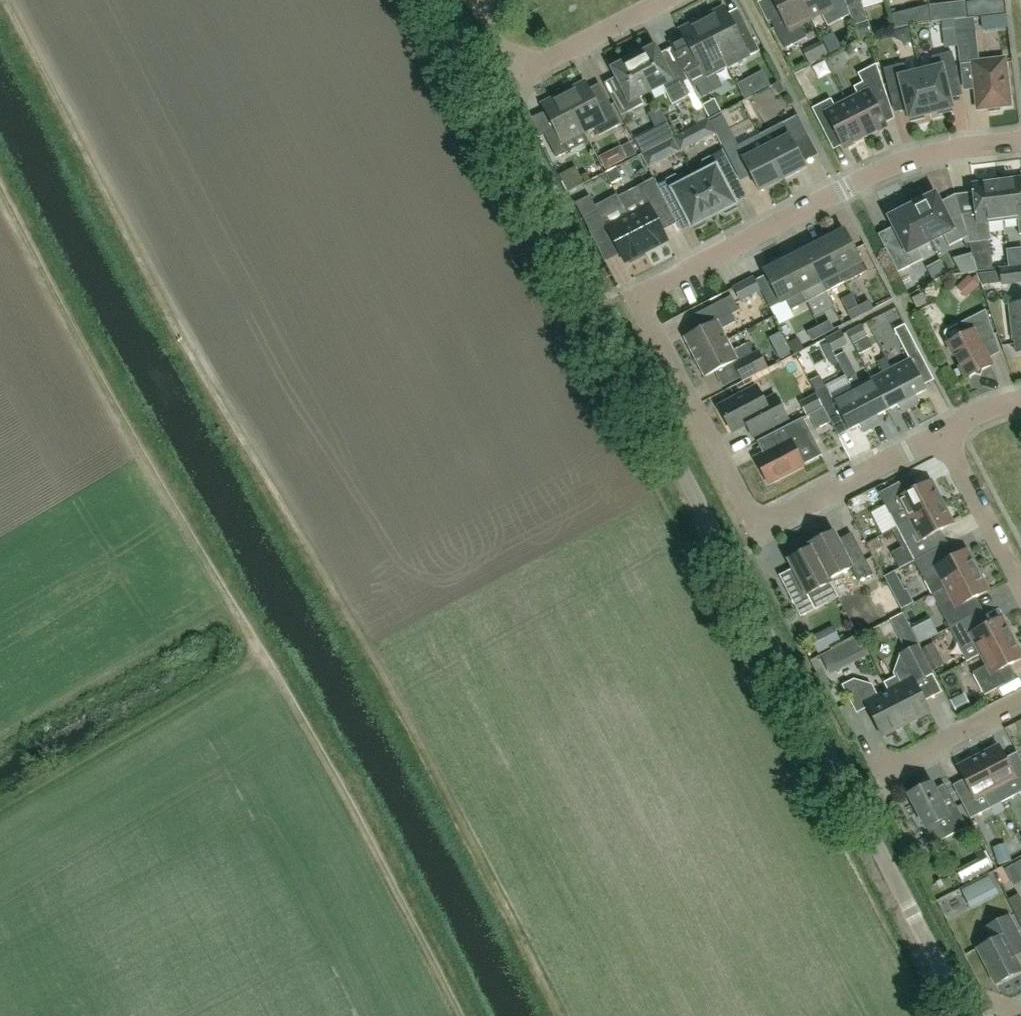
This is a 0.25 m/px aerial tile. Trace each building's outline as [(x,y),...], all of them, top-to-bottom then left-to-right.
[(801,0),(773,0),(781,16),(771,21),(785,49),(807,38),(799,23),(810,17),(801,0)] [(810,17),(820,12),(828,27),(850,15),(845,0),(801,0),(810,17)] [(897,7),(898,21),(944,18),(943,5),(897,7)] [(714,17),(704,23),(723,59),(733,54),(738,63),(760,51),(748,29),(738,34),(724,7),(712,13),(714,17)] [(981,52),(1010,47),(1005,15),(975,20),(981,52)] [(955,20),(957,40),(960,65),(972,63),(977,109),(986,109),(989,113),(1000,111),(1002,107),(1010,106),(1005,59),(979,62),(973,18),(955,20)] [(957,40),(955,20),(942,22),(944,41),(957,40)] [(723,59),(704,23),(694,28),(692,24),(680,30),(694,57),(684,62),(695,85),(728,68),(723,59)] [(641,54),(634,58),(651,92),(663,85),(667,92),(689,81),(673,52),(661,58),(653,44),(643,49),(641,54)] [(921,72),(931,114),(938,112),(939,115),(953,112),(946,81),(959,78),(952,52),(932,57),(932,69),(921,72)] [(651,92),(634,58),(626,62),(621,60),(611,66),(624,92),(612,98),(621,116),(643,105),(639,98),(651,92)] [(924,116),(931,114),(921,72),(910,75),(904,64),(884,69),(890,94),(903,91),(911,122),(925,119),(924,116)] [(847,102),(865,138),(887,127),(875,104),(888,97),(877,65),(858,74),(863,83),(854,87),(859,96),(847,102)] [(574,91),(565,96),(583,132),(594,126),(599,136),(620,125),(608,102),(598,107),(584,81),(572,87),(574,91)] [(583,132),(565,96),(555,101),(554,97),(541,104),(555,130),(545,135),(556,158),(567,152),(562,143),(583,132)] [(844,149),(865,138),(847,102),(836,108),(831,99),(812,109),(823,130),(832,126),(844,149)] [(723,116),(711,122),(723,145),(735,139),(723,116)] [(766,148),(783,180),(806,168),(794,145),(809,137),(798,116),(773,128),(780,141),(766,148)] [(760,192),(783,180),(766,148),(753,155),(747,142),(737,147),(760,192)] [(622,147),(628,159),(636,154),(630,143),(622,147)] [(694,179),(714,216),(722,212),(726,214),(737,208),(727,188),(728,183),(737,179),(723,152),(704,162),(702,166),(706,173),(694,179)] [(706,220),(714,216),(694,179),(684,184),(676,176),(660,184),(674,211),(679,209),(684,211),(694,231),(705,225),(706,220)] [(628,217),(646,251),(667,240),(654,215),(669,207),(654,179),(638,187),(648,207),(628,217)] [(998,182),(1003,220),(1018,218),(1020,235),(1020,179),(998,182)] [(972,185),(976,214),(961,215),(967,237),(969,243),(989,241),(991,241),(988,222),(1003,220),(998,182),(972,185)] [(967,237),(961,215),(960,211),(947,217),(936,194),(923,197),(911,202),(931,242),(944,235),(949,246),(967,237)] [(590,196),(576,204),(590,232),(605,225),(590,196)] [(900,209),(890,218),(901,241),(886,249),(898,272),(923,259),(918,248),(931,242),(911,202),(900,209)] [(625,262),(646,251),(628,217),(607,228),(625,262)] [(827,239),(824,241),(846,282),(867,271),(861,261),(845,230),(838,234),(836,231),(825,237),(827,239)] [(812,247),(805,251),(826,293),(846,282),(824,241),(823,241),(822,239),(811,244),(812,247)] [(989,241),(969,243),(977,271),(992,270),(989,241)] [(788,260),(786,261),(807,302),(826,293),(805,251),(799,254),(798,251),(787,257),(788,260)] [(773,268),(765,272),(782,303),(785,301),(791,311),(807,302),(786,261),(784,262),(782,259),(771,265),(773,268)] [(1002,285),(1020,283),(1020,267),(1001,269),(1002,285)] [(981,278),(963,284),(968,297),(986,291),(981,278)] [(736,291),(749,318),(773,306),(760,279),(736,291)] [(926,303),(922,294),(912,299),(917,308),(926,303)] [(684,338),(694,358),(728,340),(722,329),(736,322),(732,315),(740,311),(732,296),(710,307),(717,321),(684,338)] [(871,300),(858,307),(862,315),(875,308),(871,300)] [(1009,304),(1011,321),(1013,321),(1016,352),(1020,352),(1020,303),(1009,304)] [(858,307),(850,311),(854,319),(862,315),(858,307)] [(958,325),(964,335),(949,343),(967,378),(976,374),(981,376),(982,370),(991,366),(979,343),(994,335),(986,310),(958,325)] [(821,326),(825,334),(835,329),(831,321),(821,326)] [(910,359),(891,369),(911,408),(920,403),(916,396),(927,390),(916,370),(926,365),(905,325),(894,330),(910,359)] [(814,340),(825,334),(821,326),(810,332),(814,340)] [(848,333),(853,344),(867,336),(862,326),(848,333)] [(833,352),(848,344),(841,331),(826,339),(833,352)] [(728,340),(694,358),(704,378),(752,353),(748,344),(734,351),(728,340)] [(758,354),(736,365),(743,379),(766,367),(758,354)] [(902,412),(911,408),(891,369),(872,379),(888,410),(898,405),(902,412)] [(848,380),(852,389),(872,427),(881,423),(878,416),(888,410),(872,379),(861,385),(856,375),(848,380)] [(852,389),(833,399),(826,386),(815,392),(825,410),(835,404),(847,427),(858,421),(863,432),(872,427),(852,389)] [(752,437),(773,426),(787,419),(775,396),(764,402),(757,388),(719,407),(732,431),(746,424),(752,437)] [(800,402),(807,416),(823,408),(815,394),(800,402)] [(768,483),(804,465),(796,449),(814,439),(803,418),(771,434),(778,447),(755,458),(768,483)] [(813,469),(829,461),(824,451),(808,460),(813,469)] [(879,494),(897,527),(910,520),(943,503),(932,481),(906,495),(900,483),(879,494)] [(910,520),(897,527),(914,561),(935,550),(928,537),(954,523),(943,503),(910,520)] [(810,544),(812,548),(830,583),(831,583),(829,579),(851,568),(859,583),(874,575),(861,550),(846,557),(833,532),(810,544)] [(788,592),(801,617),(815,610),(808,595),(830,583),(812,548),(789,560),(802,585),(788,592)] [(935,550),(914,561),(932,595),(979,570),(968,550),(942,564),(935,550)] [(979,570),(932,595),(950,628),(970,618),(963,604),(989,591),(979,570)] [(894,597),(905,591),(895,572),(885,578),(894,597)] [(861,630),(874,625),(868,610),(855,615),(861,630)] [(977,631),(970,618),(950,628),(961,651),(975,644),(980,655),(1014,638),(1003,617),(977,631)] [(913,627),(922,646),(942,637),(933,618),(913,627)] [(1014,638),(980,655),(986,666),(973,673),(985,695),(1005,685),(998,672),(1020,660),(1020,651),(1014,638)] [(924,673),(948,662),(939,643),(915,654),(924,673)] [(828,657),(836,672),(854,663),(847,648),(828,657)] [(906,724),(929,712),(914,682),(925,677),(912,651),(901,656),(895,674),(896,676),(883,683),(888,693),(890,692),(906,724)] [(854,680),(843,686),(857,712),(868,706),(883,736),(906,724),(890,692),(888,693),(878,698),(872,685),(854,680)] [(939,681),(924,690),(930,701),(945,692),(939,681)] [(1014,797),(1020,793),(1020,767),(1013,771),(999,745),(978,756),(996,790),(1007,784),(1014,797)] [(978,756),(958,767),(972,793),(960,799),(971,819),(991,808),(985,795),(996,790),(978,756)] [(956,805),(945,811),(931,784),(928,785),(924,784),(914,789),(913,793),(910,795),(927,828),(938,823),(946,838),(968,827),(956,805)] [(988,854),(964,869),(972,882),(996,867),(988,854)] [(971,909),(999,895),(989,876),(961,891),(971,909)] [(1019,922),(1020,921),(1020,898),(1019,895),(1008,900),(1019,922)] [(978,949),(997,985),(1020,972),(1020,970),(1008,946),(1020,939),(1009,916),(987,928),(994,941),(978,949)]
